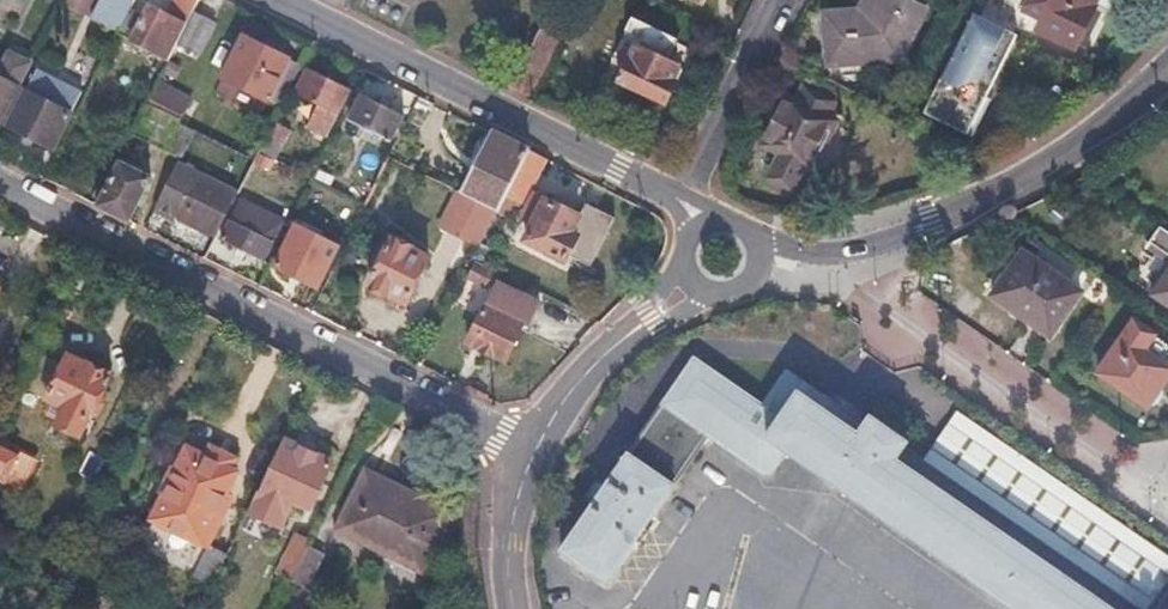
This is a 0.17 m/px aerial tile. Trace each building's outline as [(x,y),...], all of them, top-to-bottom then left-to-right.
[(91,12),(120,26),(132,4),(134,0),(97,0),(91,12)] [(120,26),(116,35),(142,48),(169,62),(199,0),(176,0),(169,14),(151,6),(148,12),(132,4),(120,26)] [(823,22),(823,44),(824,66),(899,63),(925,12),(902,0),(864,0),(862,3),(877,10),(872,19),(823,22)] [(1024,12),(1043,22),(1039,30),(1078,50),(1096,13),(1097,12),(1091,9),(1095,0),(1030,0),(1024,12)] [(1091,9),(1097,12),(1096,13),(1106,18),(1115,0),(1095,0),(1091,9)] [(215,21),(197,12),(180,47),(198,56),(215,21)] [(1016,37),(976,17),(925,117),(966,137),(991,87),(1016,37)] [(682,46),(628,20),(605,65),(621,72),(615,83),(664,107),(682,71),(672,67),(677,56),(682,46)] [(560,30),(541,21),(509,84),(528,94),(560,30)] [(269,49),(245,37),(225,78),(268,100),(288,59),(269,49)] [(1,122),(30,65),(10,55),(0,73),(0,121),(1,122)] [(302,66),(288,59),(268,100),(281,107),(302,66)] [(330,80),(307,68),(294,93),(317,104),(306,127),(326,137),(349,90),(330,80)] [(83,90),(41,70),(11,127),(32,138),(53,148),(83,90)] [(158,83),(146,107),(181,125),(193,100),(158,83)] [(792,107),(784,103),(772,125),(760,147),(779,157),(769,177),(791,187),(801,169),(810,173),(833,127),(824,122),(832,107),(801,90),(792,107)] [(361,95),(348,120),(388,141),(401,116),(381,106),(361,95)] [(146,107),(136,128),(168,144),(166,149),(182,157),(195,132),(181,125),(146,107)] [(506,142),(490,134),(461,192),(497,210),(497,209),(504,195),(526,152),(506,142)] [(546,162),(526,152),(504,195),(497,209),(512,217),(519,203),(523,206),(546,162)] [(150,181),(117,164),(96,206),(112,214),(129,223),(150,181)] [(237,194),(178,165),(156,208),(186,223),(215,238),(237,194)] [(480,245),(497,210),(461,192),(460,192),(443,227),(480,245)] [(563,209),(536,196),(523,220),(534,226),(526,242),(566,262),(569,257),(591,268),(615,220),(587,206),(580,218),(563,209)] [(238,218),(233,216),(221,241),(242,252),(263,262),(284,222),(245,203),(238,218)] [(337,246),(295,226),(274,269),(295,279),(315,289),(337,246)] [(1164,230),(1152,248),(1167,259),(1167,232),(1164,230)] [(428,264),(390,245),(370,285),(389,295),(408,304),(428,264)] [(1080,294),(1023,255),(994,298),(1022,317),(1050,336),(1080,294)] [(488,272),(474,265),(467,278),(481,285),(488,272)] [(1157,291),(1167,299),(1167,274),(1157,291)] [(496,286),(486,307),(468,342),(487,351),(506,360),(524,324),(529,327),(540,305),(496,286)] [(1135,324),(1100,375),(1149,408),(1167,379),(1167,368),(1164,366),(1167,361),(1167,346),(1135,324)] [(46,398),(52,401),(48,409),(52,416),(62,421),(60,426),(83,438),(113,377),(91,366),(68,355),(46,398)] [(783,419),(765,406),(695,359),(630,451),(679,486),(700,457),(711,438),(760,472),(767,473),(775,470),(782,460),(764,447),(783,419)] [(765,406),(783,419),(764,447),(782,460),(787,453),(1011,608),(1115,608),(1017,541),(1017,527),(997,527),(898,460),(909,444),(868,416),(862,424),(788,372),(765,406)] [(962,412),(928,462),(1143,608),(1150,608),(1167,582),(1167,553),(962,412)] [(214,443),(195,433),(158,505),(214,532),(238,483),(232,480),(243,456),(236,452),(239,446),(228,441),(217,436),(214,443)] [(312,450),(290,439),(264,492),(260,491),(249,513),(282,528),(296,500),(310,507),(334,461),(312,450)] [(0,441),(0,478),(20,488),(35,459),(0,441)] [(679,486),(630,451),(559,552),(608,586),(649,528),(679,486)] [(393,481),(368,468),(338,528),(381,549),(384,543),(424,563),(444,522),(413,506),(418,494),(393,481)] [(311,541),(296,534),(278,572),(292,579),(307,548),(311,541)] [(222,556),(205,548),(190,578),(207,585),(222,556)] [(322,555),(307,548),(292,579),(306,586),(322,555)]
